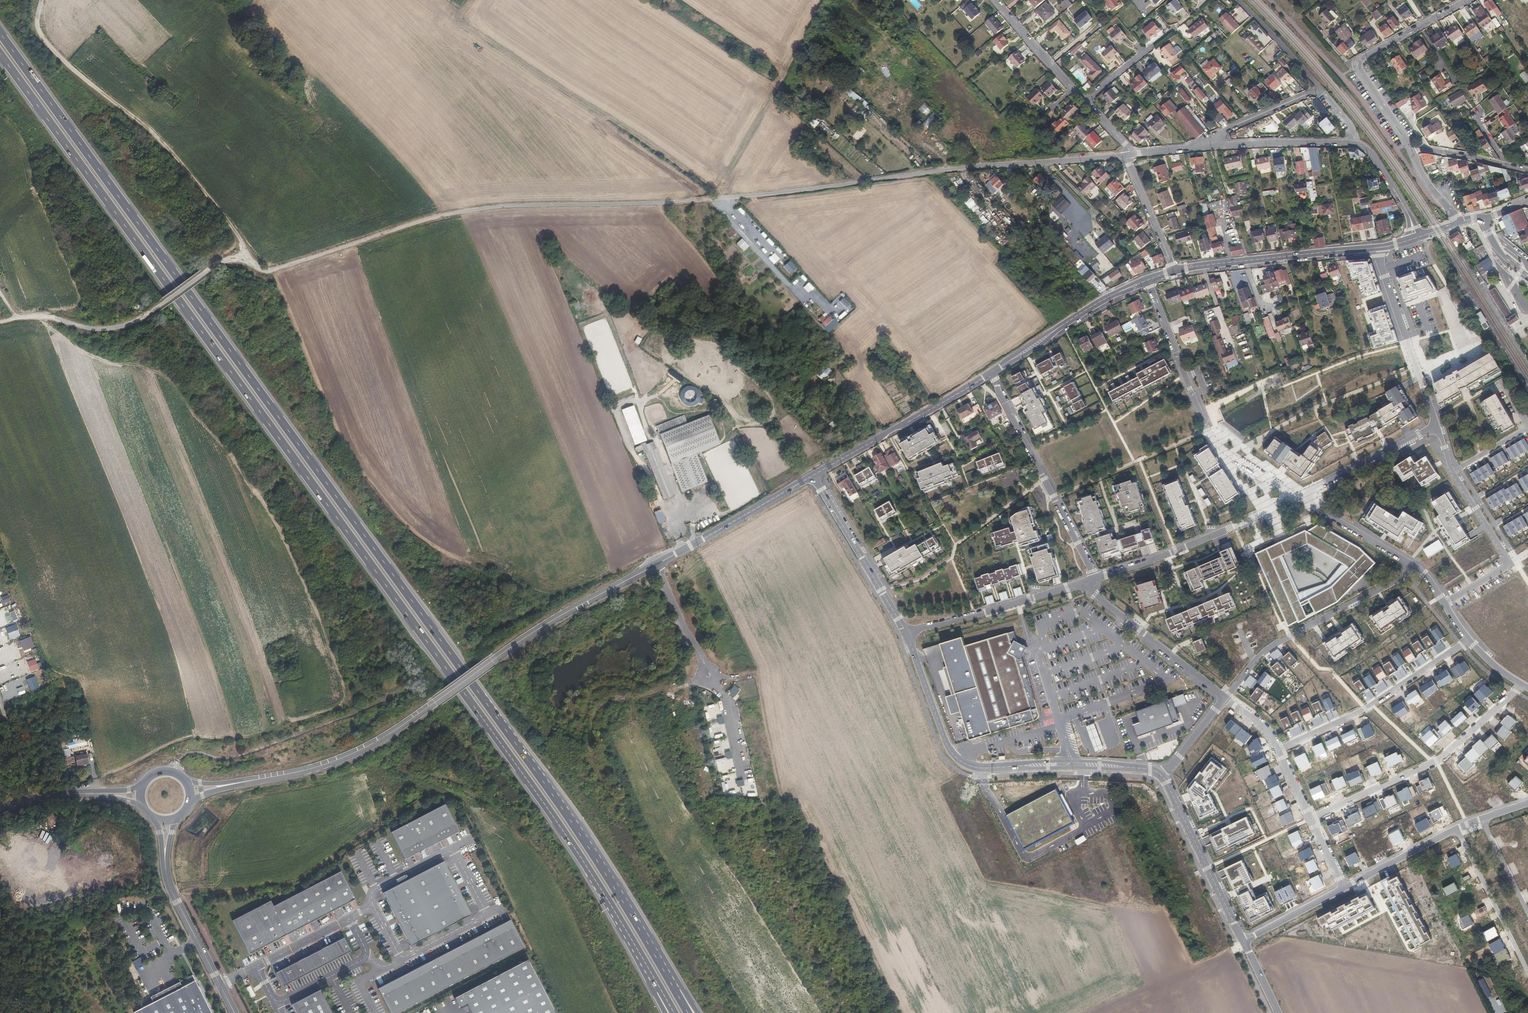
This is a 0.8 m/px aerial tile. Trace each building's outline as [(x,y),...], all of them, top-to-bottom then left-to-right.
[(970,0),(969,0),(961,7),(964,10),(965,10),(973,20),(981,13),(977,9),(975,6),(970,0)] [(1068,9),(1073,4),(1069,0),(1065,0),(1062,2),(1068,9)] [(1109,6),(1109,8),(1110,9),(1112,9),(1112,10),(1122,3),(1120,0),(1119,0),(1118,0),(1105,0),(1109,6)] [(1166,7),(1168,10),(1171,13),(1173,16),(1182,9),(1174,0),(1166,7)] [(1498,7),(1493,0),(1491,0),(1485,4),(1491,12),(1498,7)] [(1502,0),(1493,0),(1498,7),(1500,10),(1506,6),(1502,0)] [(1056,13),(1047,2),(1037,11),(1046,21),(1056,13)] [(1082,12),(1074,3),(1073,4),(1068,9),(1076,17),(1082,12)] [(1407,6),(1398,12),(1404,20),(1409,17),(1413,15),(1407,6)] [(1476,19),(1487,35),(1498,28),(1492,20),(1487,12),(1486,13),(1481,6),(1474,10),(1479,18),(1476,19)] [(1327,9),(1319,16),(1329,26),(1336,19),(1327,9)] [(1383,16),(1378,9),(1372,14),(1377,20),(1383,16)] [(1086,11),(1075,21),(1081,28),(1085,25),(1085,26),(1089,22),(1092,18),(1086,11)] [(1505,25),(1508,22),(1502,13),(1499,16),(1505,25)] [(993,15),(985,22),(995,34),(1002,27),(998,23),(999,22),(993,15)] [(1229,15),(1224,20),(1226,22),(1235,30),(1239,26),(1229,15)] [(1401,25),(1395,17),(1389,21),(1395,29),(1401,25)] [(1496,18),(1492,20),(1493,21),(1497,28),(1501,25),(1496,18)] [(1071,33),(1063,24),(1059,20),(1049,29),(1052,33),(1056,30),(1064,39),(1066,38),(1068,40),(1072,36),(1070,34),(1071,33)] [(1201,20),(1196,24),(1196,25),(1195,26),(1192,28),(1197,35),(1207,28),(1201,20)] [(1153,22),(1143,31),(1149,38),(1150,37),(1150,38),(1154,36),(1153,35),(1156,32),(1159,29),(1153,22)] [(1226,22),(1223,25),(1232,33),(1235,30),(1226,22)] [(1464,29),(1470,38),(1480,31),(1474,22),(1471,24),(1467,26),(1467,27),(1464,29)] [(1387,24),(1380,29),(1386,36),(1392,31),(1387,24)] [(1344,43),(1350,49),(1356,44),(1350,38),(1353,36),(1345,25),(1336,32),(1344,43)] [(1452,41),(1456,46),(1465,40),(1462,34),(1463,33),(1457,25),(1446,32),(1452,41)] [(1126,35),(1118,27),(1110,35),(1117,42),(1120,40),(1122,38),(1123,39),(1126,35)] [(1197,35),(1192,28),(1188,31),(1193,38),(1197,35)] [(1372,30),(1364,35),(1364,36),(1369,42),(1371,45),(1379,39),(1372,30)] [(1446,32),(1444,30),(1442,31),(1450,43),(1452,41),(1446,32)] [(1439,50),(1450,43),(1442,31),(1431,38),(1439,50)] [(1006,39),(1001,33),(993,40),(1001,50),(1008,44),(1005,40),(1006,39)] [(1244,40),(1253,49),(1258,54),(1261,52),(1264,48),(1251,34),(1244,40)] [(1364,46),(1369,42),(1364,36),(1360,39),(1364,46)] [(1418,45),(1415,47),(1410,50),(1417,59),(1429,51),(1422,40),(1417,44),(1418,45)] [(1077,51),(1082,46),(1081,45),(1079,42),(1074,47),(1077,51)] [(1339,48),(1338,48),(1344,55),(1346,52),(1348,53),(1349,51),(1349,50),(1350,49),(1344,43),(1342,45),(1340,44),(1339,45),(1340,46),(1339,48)] [(1166,57),(1165,58),(1168,61),(1177,54),(1173,49),(1169,44),(1160,51),(1164,55),(1166,57)] [(1118,53),(1112,46),(1102,54),(1109,62),(1113,58),(1118,53)] [(1228,46),(1224,49),(1231,57),(1235,53),(1228,46)] [(1020,54),(1017,50),(1009,57),(1017,67),(1024,61),(1019,55),(1020,54)] [(1094,79),(1102,70),(1087,55),(1082,60),(1093,72),(1090,75),(1094,79)] [(1284,56),(1283,55),(1278,60),(1284,66),(1286,64),(1282,59),(1284,56)] [(1399,71),(1407,67),(1400,56),(1392,61),(1399,71)] [(1206,66),(1204,62),(1201,65),(1203,68),(1213,80),(1216,77),(1214,74),(1222,68),(1214,59),(1206,66)] [(1146,71),(1144,73),(1150,80),(1162,70),(1155,62),(1152,64),(1148,68),(1146,70),(1146,71)] [(1179,75),(1185,70),(1182,66),(1175,71),(1180,78),(1180,77),(1179,75)] [(1229,73),(1232,77),(1240,71),(1236,67),(1229,73)] [(1293,77),(1284,68),(1277,74),(1285,82),(1288,80),(1289,79),(1290,80),(1293,77)] [(1180,78),(1175,71),(1171,74),(1176,81),(1180,78)] [(1268,84),(1274,91),(1282,84),(1273,74),(1269,79),(1271,81),(1268,84)] [(1441,91),(1448,87),(1452,84),(1449,79),(1445,82),(1440,74),(1431,79),(1439,92),(1441,91)] [(1148,84),(1140,75),(1136,78),(1136,79),(1137,80),(1134,82),(1131,85),(1137,93),(1148,84)] [(1236,83),(1231,77),(1226,81),(1230,86),(1232,84),(1233,85),(1236,83)] [(1197,85),(1193,80),(1189,83),(1203,100),(1205,98),(1207,97),(1201,89),(1197,85)] [(1482,80),(1468,88),(1472,95),(1475,93),(1476,95),(1487,89),(1482,80)] [(1050,81),(1042,89),(1049,96),(1057,89),(1050,81)] [(1259,86),(1259,85),(1249,93),(1255,100),(1268,89),(1262,83),(1259,86)] [(1111,89),(1103,96),(1111,104),(1119,97),(1115,93),(1118,91),(1114,87),(1112,89),(1111,89)] [(1035,105),(1045,96),(1037,88),(1028,97),(1035,105)] [(1179,91),(1189,104),(1192,101),(1183,89),(1179,91)] [(1462,91),(1449,98),(1454,107),(1467,100),(1462,91)] [(1427,106),(1419,94),(1411,99),(1414,103),(1415,105),(1413,107),(1412,108),(1415,113),(1419,111),(1427,106)] [(1490,100),(1499,114),(1501,113),(1507,109),(1508,108),(1499,94),(1490,100)] [(1207,97),(1205,98),(1218,114),(1220,112),(1214,106),(1207,97)] [(1316,98),(1314,97),(1312,98),(1313,100),(1315,105),(1317,109),(1319,108),(1322,105),(1317,99),(1316,98)] [(1408,103),(1406,99),(1405,98),(1396,104),(1399,108),(1408,103)] [(1220,112),(1220,113),(1223,112),(1228,119),(1233,114),(1221,100),(1214,106),(1220,112)] [(1167,103),(1160,108),(1166,115),(1169,114),(1170,115),(1174,111),(1167,103)] [(920,121),(930,111),(923,104),(913,114),(920,121)] [(1064,117),(1068,122),(1081,110),(1075,104),(1066,113),(1065,112),(1062,115),(1064,117)] [(1132,115),(1123,105),(1115,112),(1119,117),(1120,116),(1122,118),(1125,121),(1132,115)] [(1205,126),(1189,106),(1188,105),(1185,107),(1202,129),(1205,126)] [(1322,105),(1319,108),(1323,113),(1326,116),(1329,114),(1322,105)] [(1202,129),(1185,107),(1177,114),(1197,138),(1205,132),(1202,129)] [(1299,122),(1302,125),(1311,116),(1304,108),(1294,117),(1299,122)] [(1500,119),(1507,130),(1511,127),(1516,124),(1508,113),(1510,112),(1507,109),(1501,113),(1504,116),(1500,119)] [(1220,112),(1218,114),(1214,117),(1219,123),(1225,118),(1220,113),(1220,112)] [(1150,121),(1148,119),(1144,123),(1149,128),(1152,125),(1157,132),(1166,124),(1157,114),(1150,121)] [(1283,122),(1290,130),(1299,122),(1291,114),(1283,122)] [(1328,116),(1327,117),(1324,119),(1319,123),(1328,135),(1337,128),(1328,116)] [(1068,122),(1064,117),(1058,123),(1057,122),(1052,126),(1059,134),(1070,124),(1068,122)] [(1423,129),(1428,137),(1436,132),(1439,132),(1442,131),(1443,128),(1439,122),(1436,121),(1423,129)] [(1074,130),(1084,141),(1086,138),(1092,133),(1089,129),(1088,130),(1087,131),(1085,128),(1086,127),(1082,123),(1074,130)] [(1148,132),(1141,125),(1138,129),(1137,128),(1131,134),(1139,143),(1145,137),(1144,136),(1148,132)] [(1485,136),(1478,126),(1475,128),(1477,131),(1476,132),(1481,139),(1485,136)] [(1510,144),(1511,143),(1517,139),(1518,138),(1511,127),(1507,130),(1502,133),(1510,144)] [(1458,137),(1453,130),(1447,134),(1452,141),(1458,137)] [(1102,141),(1094,132),(1092,133),(1086,138),(1095,148),(1102,141)] [(1480,142),(1487,152),(1493,148),(1486,138),(1480,142)] [(1308,168),(1312,168),(1309,148),(1301,148),(1302,153),(1304,153),(1305,158),(1306,161),(1308,168)] [(1313,172),(1320,170),(1321,170),(1317,148),(1309,148),(1312,168),(1313,172)] [(1365,155),(1363,153),(1359,150),(1349,148),(1351,157),(1365,155)] [(1433,155),(1421,153),(1425,166),(1436,163),(1434,157),(1433,155)] [(1279,157),(1279,158),(1274,159),(1276,172),(1286,171),(1284,156),(1279,157)] [(1204,157),(1191,159),(1192,164),(1196,164),(1197,173),(1205,172),(1204,157)] [(1235,157),(1224,160),(1227,170),(1243,166),(1241,157),(1235,159),(1235,157)] [(1269,157),(1256,159),(1259,170),(1271,168),(1269,157)] [(1447,157),(1452,172),(1460,169),(1457,159),(1447,157)] [(1460,169),(1462,173),(1470,171),(1467,161),(1457,159),(1460,169)] [(1298,175),(1305,173),(1303,161),(1296,162),(1298,175)] [(1479,168),(1481,173),(1490,170),(1489,166),(1477,163),(1479,168)] [(1166,164),(1156,167),(1161,183),(1170,180),(1166,164)] [(1101,184),(1110,176),(1106,172),(1104,173),(1103,171),(1099,167),(1092,174),(1101,184)] [(1479,168),(1471,171),(1474,181),(1479,179),(1483,178),(1481,173),(1479,168)] [(1046,180),(1040,174),(1034,180),(1040,186),(1046,180)] [(994,186),(992,187),(997,192),(1005,184),(996,175),(990,181),(994,186)] [(1084,196),(1095,185),(1087,176),(1083,181),(1084,182),(1077,189),(1084,196)] [(1377,178),(1369,180),(1371,190),(1380,188),(1377,178)] [(1518,181),(1521,190),(1527,187),(1527,178),(1518,181)] [(1107,186),(1116,196),(1125,188),(1122,185),(1121,186),(1119,184),(1115,179),(1107,186)] [(1245,181),(1235,183),(1238,197),(1248,194),(1245,181)] [(1309,192),(1307,182),(1295,185),(1297,194),(1309,192)] [(1312,182),(1307,182),(1309,192),(1310,198),(1317,196),(1316,190),(1313,190),(1312,182)] [(1509,188),(1498,192),(1501,200),(1512,196),(1509,188)] [(1052,196),(1055,199),(1061,193),(1059,190),(1056,194),(1055,193),(1052,196)] [(1173,205),(1167,190),(1158,194),(1164,209),(1173,205)] [(1476,212),(1480,211),(1480,206),(1477,206),(1476,203),(1484,200),(1486,206),(1492,204),(1489,195),(1488,193),(1483,195),(1481,191),(1478,192),(1472,194),(1470,195),(1476,212)] [(1498,192),(1498,191),(1489,195),(1492,204),(1501,200),(1498,192)] [(1125,193),(1116,200),(1125,210),(1133,202),(1125,193)] [(1476,212),(1470,195),(1465,197),(1468,206),(1469,206),(1472,212),(1476,212)] [(1071,205),(1062,196),(1052,204),(1061,214),(1071,205)] [(1227,198),(1230,206),(1238,204),(1236,196),(1227,198)] [(973,198),(966,202),(972,213),(979,209),(973,198)] [(1221,200),(1209,204),(1210,209),(1213,210),(1223,207),(1221,200)] [(1394,200),(1370,205),(1372,210),(1373,210),(1394,205),(1397,205),(1394,200)] [(1204,216),(1209,215),(1205,202),(1200,204),(1204,216)] [(1333,203),(1319,206),(1320,216),(1335,213),(1333,203)] [(1232,215),(1243,213),(1241,204),(1238,204),(1230,206),(1232,214),(1232,215)] [(1395,210),(1394,205),(1373,210),(1374,214),(1395,210)] [(1320,216),(1319,206),(1316,206),(1310,207),(1315,239),(1324,237),(1320,216)] [(1522,209),(1519,210),(1526,228),(1527,227),(1527,222),(1522,209)] [(1518,230),(1519,234),(1526,231),(1525,229),(1526,228),(1519,210),(1510,214),(1518,230)] [(1135,214),(1128,221),(1137,231),(1144,224),(1135,214)] [(1204,216),(1215,253),(1224,250),(1222,242),(1219,242),(1218,239),(1214,227),(1216,226),(1213,214),(1209,215),(1204,216)] [(1505,216),(1503,220),(1510,234),(1516,231),(1518,230),(1510,214),(1505,216)] [(1375,227),(1373,215),(1362,217),(1365,229),(1375,227)] [(1176,217),(1168,219),(1172,231),(1180,229),(1176,217)] [(1365,229),(1362,217),(1352,219),(1354,231),(1365,229)] [(1388,219),(1377,222),(1380,234),(1390,232),(1388,219)] [(1296,230),(1297,230),(1296,224),(1289,225),(1289,228),(1280,230),(1282,239),(1297,236),(1296,230)] [(1241,245),(1243,249),(1246,249),(1239,227),(1236,228),(1241,245)] [(1269,242),(1279,239),(1277,228),(1266,231),(1269,242)] [(1518,230),(1516,231),(1518,237),(1522,245),(1522,246),(1524,245),(1524,244),(1521,237),(1519,234),(1518,230)] [(1265,239),(1263,231),(1252,233),(1254,243),(1259,241),(1265,239)] [(1459,231),(1450,236),(1454,242),(1457,241),(1459,244),(1462,242),(1460,238),(1463,237),(1459,231)] [(1151,241),(1143,232),(1135,239),(1142,248),(1151,241)] [(1189,232),(1175,236),(1178,243),(1192,239),(1189,232)] [(1202,251),(1211,248),(1208,238),(1207,234),(1206,234),(1203,235),(1202,236),(1203,240),(1201,240),(1202,244),(1200,245),(1202,251)] [(1096,244),(1098,247),(1106,240),(1104,237),(1096,244)] [(1324,237),(1315,239),(1314,239),(1315,247),(1326,246),(1324,237)] [(1098,247),(1101,251),(1109,243),(1106,240),(1098,247)] [(1114,245),(1112,241),(1109,243),(1101,251),(1104,253),(1114,245)] [(1473,245),(1471,241),(1468,243),(1465,246),(1466,248),(1467,249),(1473,245)] [(1243,249),(1241,245),(1231,248),(1232,256),(1244,254),(1243,249)] [(1149,252),(1147,248),(1141,253),(1143,256),(1149,252)] [(1084,259),(1077,251),(1074,253),(1081,261),(1084,259)] [(1165,260),(1162,254),(1159,255),(1158,253),(1152,256),(1156,263),(1159,262),(1160,263),(1164,261),(1164,260),(1165,260)] [(1141,258),(1131,264),(1136,272),(1140,269),(1141,270),(1146,268),(1141,258)] [(1097,259),(1090,264),(1094,269),(1100,264),(1097,259)] [(1386,295),(1374,259),(1348,260),(1357,283),(1361,282),(1363,294),(1366,292),(1368,300),(1386,295)] [(797,269),(790,261),(783,267),(791,274),(797,269)] [(1331,276),(1341,273),(1337,263),(1327,266),(1331,276)] [(1091,270),(1085,265),(1079,271),(1084,276),(1091,270)] [(1118,269),(1106,278),(1108,282),(1111,280),(1112,281),(1118,278),(1118,277),(1121,274),(1118,269)] [(1288,284),(1291,283),(1286,269),(1283,270),(1283,269),(1274,272),(1279,285),(1287,282),(1288,284)] [(1090,283),(1097,276),(1091,270),(1084,276),(1090,283)] [(1420,270),(1398,277),(1403,305),(1434,296),(1440,293),(1430,273),(1423,276),(1420,270)] [(1274,289),(1279,287),(1279,286),(1277,281),(1276,281),(1273,273),(1264,276),(1267,285),(1262,286),(1264,293),(1274,289)] [(1210,279),(1214,290),(1219,289),(1218,285),(1223,284),(1220,278),(1216,280),(1215,277),(1210,279)] [(1207,283),(1201,285),(1202,286),(1195,288),(1199,297),(1210,293),(1207,283)] [(1201,285),(1193,288),(1196,297),(1197,298),(1199,297),(1195,288),(1202,286),(1201,285)] [(1192,286),(1180,291),(1183,300),(1185,305),(1188,304),(1187,301),(1196,297),(1193,288),(1192,286)] [(1249,288),(1239,291),(1243,302),(1253,298),(1249,288)] [(1495,288),(1490,292),(1491,294),(1493,297),(1494,299),(1495,300),(1501,310),(1504,315),(1507,320),(1510,326),(1514,324),(1520,320),(1516,314),(1513,316),(1507,306),(1495,288)] [(1170,305),(1183,300),(1180,291),(1179,289),(1166,294),(1170,305)] [(1331,305),(1326,292),(1316,296),(1321,309),(1331,305)] [(850,305),(843,299),(840,301),(847,308),(850,305)] [(1133,314),(1139,311),(1144,309),(1140,300),(1129,305),(1133,314)] [(1404,344),(1388,304),(1369,310),(1376,331),(1369,335),(1374,349),(1404,344)] [(825,319),(823,315),(818,320),(825,327),(833,320),(829,316),(825,319)] [(1134,319),(1131,321),(1138,334),(1140,338),(1150,333),(1147,327),(1148,327),(1142,315),(1141,316),(1136,318),(1134,319)] [(1238,315),(1225,320),(1228,327),(1241,322),(1238,315)] [(1263,319),(1270,338),(1277,336),(1270,316),(1263,319)] [(1292,327),(1289,317),(1284,318),(1284,320),(1281,321),(1281,320),(1276,322),(1279,331),(1285,329),(1286,330),(1292,327)] [(1110,337),(1123,330),(1118,320),(1105,327),(1110,337)] [(1221,330),(1218,320),(1210,323),(1215,336),(1212,337),(1222,365),(1226,363),(1227,364),(1231,362),(1237,359),(1233,349),(1226,352),(1221,339),(1219,334),(1220,332),(1220,330),(1221,330)] [(1483,324),(1486,330),(1491,327),(1487,322),(1483,324)] [(1192,337),(1197,335),(1193,326),(1188,328),(1189,329),(1180,332),(1184,342),(1193,338),(1192,337)] [(1309,331),(1298,334),(1302,346),(1307,344),(1308,346),(1313,344),(1309,331)] [(1097,333),(1092,336),(1098,348),(1108,342),(1102,332),(1098,334),(1097,333)] [(1088,336),(1078,340),(1084,352),(1094,347),(1088,336)] [(1146,343),(1151,354),(1159,350),(1156,343),(1157,342),(1156,338),(1146,343)] [(1052,356),(1040,362),(1046,371),(1042,373),(1045,378),(1059,371),(1072,364),(1065,349),(1052,356)] [(1462,370),(1438,384),(1443,408),(1464,394),(1463,391),(1465,391),(1471,389),(1505,369),(1495,353),(1464,373),(1462,370)] [(1167,366),(1164,360),(1137,374),(1139,378),(1111,393),(1114,401),(1144,386),(1145,388),(1169,374),(1166,367),(1167,366)] [(797,362),(795,364),(802,373),(804,371),(797,362)] [(829,371),(826,367),(820,372),(823,376),(829,371)] [(1091,404),(1076,379),(1062,388),(1069,403),(1074,413),(1091,404)] [(1018,387),(1022,394),(1020,395),(1023,402),(1022,402),(1025,409),(1024,410),(1027,416),(1029,415),(1035,427),(1033,428),(1037,435),(1046,431),(1047,433),(1055,429),(1046,413),(1047,413),(1044,408),(1046,407),(1040,396),(1038,397),(1038,396),(1038,395),(1042,393),(1039,386),(1034,389),(1030,381),(1018,387)] [(1370,418),(1352,426),(1359,440),(1376,434),(1375,428),(1382,427),(1384,430),(1403,418),(1408,424),(1419,417),(1401,386),(1388,393),(1394,404),(1378,414),(1370,418)] [(1516,426),(1497,394),(1495,395),(1483,402),(1499,429),(1502,427),(1504,432),(1516,426)] [(996,402),(984,408),(990,420),(1002,413),(996,402)] [(974,413),(969,404),(957,411),(962,420),(974,413)] [(634,406),(621,411),(634,446),(646,441),(634,406)] [(696,456),(702,454),(719,446),(708,417),(687,425),(684,416),(655,427),(671,465),(696,456)] [(916,436),(901,444),(909,459),(924,451),(926,449),(941,441),(936,433),(932,435),(929,428),(916,436)] [(977,430),(963,437),(970,450),(977,446),(974,440),(981,437),(977,430)] [(1277,438),(1264,452),(1284,467),(1303,480),(1311,475),(1308,473),(1319,457),(1318,456),(1323,449),(1322,448),(1324,447),(1332,442),(1326,432),(1317,437),(1318,439),(1315,441),(1314,443),(1312,441),(1302,455),(1297,450),(1287,442),(1286,445),(1277,438)] [(1506,449),(1512,459),(1527,450),(1527,444),(1525,438),(1506,449)] [(1208,446),(1193,455),(1207,477),(1224,503),(1239,492),(1208,446)] [(890,453),(884,456),(886,461),(890,467),(901,461),(894,449),(889,452),(890,453)] [(656,450),(645,454),(663,501),(674,497),(656,450)] [(1503,451),(1491,458),(1497,469),(1509,461),(1503,451)] [(981,459),(979,460),(978,461),(981,468),(977,470),(980,478),(1006,466),(1001,452),(998,453),(989,456),(981,459)] [(873,458),(877,465),(880,464),(886,461),(882,453),(873,458)] [(696,456),(671,465),(681,494),(707,485),(696,456)] [(1412,456),(1395,467),(1405,483),(1416,476),(1423,486),(1439,476),(1434,467),(1427,456),(1416,463),(1412,456)] [(1489,463),(1470,474),(1476,484),(1495,473),(1489,463)] [(922,477),(918,478),(922,490),(954,478),(958,476),(954,464),(944,467),(942,464),(935,466),(920,472),(922,477)] [(872,466),(858,473),(864,485),(878,478),(872,466)] [(844,485),(844,486),(851,482),(847,475),(837,481),(841,487),(844,485)] [(1179,480),(1164,485),(1180,526),(1187,524),(1188,527),(1193,525),(1197,524),(1189,504),(1188,505),(1186,501),(1184,496),(1186,496),(1179,480)] [(1132,481),(1121,484),(1123,488),(1119,489),(1121,492),(1118,493),(1121,501),(1123,508),(1130,506),(1131,512),(1144,508),(1137,483),(1133,484),(1132,481)] [(851,482),(844,486),(850,496),(857,493),(851,482)] [(1506,486),(1488,497),(1494,508),(1511,498),(1513,500),(1525,493),(1519,483),(1508,488),(1506,486)] [(1461,511),(1449,492),(1433,502),(1441,515),(1435,518),(1455,549),(1471,540),(1454,515),(1461,511)] [(1093,494),(1078,499),(1083,514),(1089,533),(1094,531),(1095,533),(1101,530),(1101,528),(1107,526),(1102,509),(1097,495),(1094,496),(1093,494)] [(892,501),(878,508),(884,520),(898,512),(892,501)] [(1415,536),(1424,523),(1404,511),(1400,519),(1376,503),(1365,520),(1374,526),(1398,540),(1404,530),(1415,536)] [(1014,524),(1000,528),(1000,532),(993,533),(995,544),(1004,540),(1005,544),(1015,541),(1019,539),(1018,537),(1021,536),(1023,536),(1025,536),(1026,538),(1041,534),(1038,524),(1034,505),(1023,508),(1018,513),(1016,514),(1013,518),(1014,524)] [(661,511),(654,512),(659,525),(666,522),(661,511)] [(1524,514),(1505,526),(1512,536),(1527,528),(1527,523),(1524,514)] [(1338,603),(1376,563),(1360,547),(1319,524),(1307,531),(1306,530),(1292,537),(1256,553),(1288,627),(1298,621),(1299,623),(1338,603)] [(1113,534),(1097,539),(1103,559),(1156,542),(1152,528),(1142,531),(1141,533),(1115,540),(1113,534)] [(910,542),(885,557),(894,573),(900,570),(901,571),(910,566),(909,564),(942,546),(936,535),(923,543),(921,540),(912,545),(910,542)] [(884,538),(871,545),(873,549),(880,545),(886,542),(884,538)] [(1444,547),(1438,539),(1423,549),(1429,558),(1432,556),(1431,555),(1444,547)] [(1048,544),(1032,549),(1034,553),(1029,554),(1032,564),(1039,583),(1055,577),(1059,575),(1055,565),(1048,544)] [(1238,566),(1230,548),(1225,550),(1220,552),(1222,557),(1198,567),(1186,572),(1194,591),(1202,587),(1200,583),(1203,581),(1225,572),(1238,566)] [(1066,560),(1059,563),(1065,580),(1072,577),(1066,560)] [(1021,562),(978,575),(981,587),(1024,574),(1021,562)] [(1154,582),(1137,587),(1144,609),(1160,605),(1159,600),(1161,600),(1157,586),(1155,587),(1154,582)] [(1014,589),(1016,596),(1023,595),(1021,587),(1014,589)] [(999,593),(1002,601),(1009,599),(1006,591),(999,593)] [(1171,618),(1166,620),(1171,633),(1231,610),(1228,603),(1233,601),(1230,593),(1220,597),(1205,604),(1191,610),(1171,618)] [(985,597),(988,604),(995,602),(993,595),(985,597)] [(1388,610),(1385,608),(1372,615),(1384,633),(1396,625),(1394,622),(1399,619),(1401,622),(1413,614),(1401,596),(1391,604),(1393,607),(1388,610)] [(10,623),(25,619),(20,607),(6,613),(10,623)] [(1264,639),(1272,636),(1262,613),(1255,616),(1264,639)] [(1341,637),(1338,634),(1324,644),(1337,661),(1350,653),(1347,649),(1354,644),(1357,648),(1367,642),(1364,639),(1366,639),(1355,622),(1343,630),(1346,633),(1341,637)] [(1433,631),(1439,642),(1446,637),(1439,627),(1433,631)] [(971,739),(1035,720),(1031,708),(1027,693),(1020,673),(1017,661),(1026,641),(1014,635),(1011,641),(1008,632),(996,636),(989,637),(966,644),(965,641),(963,635),(941,641),(944,653),(947,661),(943,663),(951,689),(944,691),(951,714),(962,711),(966,727),(971,739)] [(1423,638),(1430,649),(1437,644),(1430,634),(1423,638)] [(1201,639),(1192,643),(1197,653),(1206,648),(1201,639)] [(1414,644),(1420,653),(1426,649),(1420,640),(1414,644)] [(1447,649),(1443,642),(1435,648),(1439,655),(1447,649)] [(1284,654),(1279,648),(1271,654),(1277,660),(1284,654)] [(1418,658),(1410,648),(1404,653),(1411,662),(1418,658)] [(1301,660),(1291,650),(1283,656),(1292,667),(1301,660)] [(1407,662),(1400,653),(1394,658),(1400,667),(1407,662)] [(1415,663),(1419,668),(1428,662),(1424,656),(1415,663)] [(1459,663),(1451,669),(1457,678),(1460,676),(1461,677),(1466,674),(1466,672),(1470,670),(1464,660),(1460,663),(1459,663)] [(1287,670),(1278,661),(1272,666),(1280,677),(1287,670)] [(1390,661),(1384,665),(1390,675),(1398,670),(1390,661)] [(1381,666),(1373,671),(1380,680),(1387,675),(1381,666)] [(1395,674),(1400,681),(1408,675),(1404,668),(1395,674)] [(1446,669),(1435,677),(1441,687),(1454,680),(1446,669)] [(1273,676),(1267,671),(1258,682),(1265,687),(1273,676)] [(1371,673),(1363,680),(1368,689),(1370,691),(1378,683),(1371,673)] [(1251,676),(1245,682),(1251,687),(1256,680),(1251,676)] [(1362,678),(1355,683),(1361,693),(1368,689),(1363,680),(1362,678)] [(1432,679),(1419,687),(1427,697),(1438,689),(1432,679)] [(1377,687),(1380,693),(1389,688),(1384,682),(1377,687)] [(1492,692),(1485,684),(1474,693),(1481,701),(1492,692)] [(1266,692),(1261,687),(1253,697),(1259,703),(1266,692)] [(735,688),(730,693),(735,697),(739,691),(735,688)] [(1422,699),(1417,691),(1405,698),(1410,705),(1413,702),(1414,704),(1422,699)] [(1184,693),(1138,709),(1141,720),(1133,723),(1138,735),(1181,720),(1176,706),(1187,702),(1184,693)] [(1330,697),(1324,700),(1328,711),(1335,707),(1330,697)] [(1480,706),(1472,698),(1465,704),(1466,705),(1463,708),(1471,716),(1479,709),(1478,708),(1480,706)] [(1321,699),(1310,704),(1311,704),(1316,716),(1327,711),(1321,699)] [(1402,701),(1392,708),(1397,714),(1397,712),(1401,717),(1410,711),(1402,701)] [(1311,704),(1300,709),(1305,721),(1306,723),(1316,717),(1316,716),(1311,704)] [(1300,708),(1291,712),(1297,725),(1305,721),(1300,709),(1300,708)] [(1468,719),(1461,712),(1460,713),(1460,712),(1455,716),(1456,717),(1451,721),(1457,727),(1464,720),(1465,721),(1468,719)] [(1289,715),(1281,718),(1287,730),(1294,726),(1289,715)] [(1518,722),(1508,715),(1501,723),(1502,724),(1510,730),(1518,722)] [(1322,716),(1313,720),(1316,727),(1326,724),(1322,716)] [(1095,720),(1085,724),(1086,727),(1088,734),(1091,741),(1094,749),(1095,751),(1106,747),(1105,744),(1102,737),(1099,730),(1096,723),(1095,720)] [(1242,728),(1231,720),(1226,728),(1237,735),(1242,728)] [(1452,728),(1446,720),(1438,727),(1446,735),(1451,731),(1450,730),(1452,728)] [(1370,723),(1358,729),(1363,740),(1375,735),(1370,723)] [(1502,724),(1495,732),(1505,740),(1512,732),(1510,730),(1502,724)] [(1300,726),(1292,730),(1294,736),(1304,733),(1300,726)] [(1236,737),(1245,744),(1253,736),(1242,728),(1237,735),(1236,737)] [(1354,729),(1340,735),(1345,744),(1358,738),(1354,729)] [(1435,735),(1431,730),(1422,738),(1430,746),(1439,739),(1435,735)] [(1499,742),(1491,734),(1487,739),(1486,738),(1482,741),(1489,748),(1491,750),(1499,742)] [(1338,736),(1326,742),(1330,751),(1343,745),(1338,736)] [(86,737),(67,742),(69,749),(87,744),(86,737)] [(1263,750),(1258,738),(1253,739),(1254,741),(1251,742),(1252,744),(1250,744),(1250,746),(1248,746),(1251,751),(1255,749),(1257,752),(1263,750)] [(1482,741),(1480,738),(1473,747),(1473,748),(1481,756),(1489,748),(1482,741)] [(60,743),(64,765),(71,764),(69,749),(67,741),(66,741),(60,743)] [(1322,742),(1313,746),(1317,757),(1320,756),(1322,759),(1328,756),(1322,742)] [(1473,748),(1465,755),(1466,757),(1472,763),(1481,756),(1473,748)] [(1107,757),(1122,758),(1122,749),(1107,749),(1107,757)] [(1267,761),(1263,752),(1250,759),(1255,767),(1267,761)] [(1397,752),(1385,758),(1389,767),(1404,760),(1401,754),(1398,756),(1397,752)] [(1305,753),(1295,757),(1300,768),(1310,764),(1305,753)] [(76,757),(78,766),(88,764),(86,755),(76,757)] [(1201,817),(1218,810),(1209,791),(1226,769),(1212,757),(1188,789),(1194,803),(1201,817)] [(1466,757),(1458,765),(1465,772),(1473,765),(1472,763),(1466,757)] [(1377,762),(1364,768),(1365,770),(1369,769),(1372,776),(1378,773),(1378,775),(1382,773),(1377,762)] [(1273,775),(1268,765),(1257,771),(1262,781),(1265,779),(1273,775)] [(1359,770),(1347,776),(1352,786),(1358,783),(1357,782),(1361,781),(1362,782),(1365,781),(1362,773),(1360,774),(1359,770)] [(1269,790),(1280,784),(1278,780),(1275,774),(1273,775),(1265,779),(1268,785),(1267,786),(1269,790)] [(1333,782),(1331,784),(1334,791),(1336,790),(1337,791),(1347,786),(1343,775),(1332,779),(1333,782)] [(1524,782),(1516,776),(1508,784),(1517,790),(1524,782)] [(1421,785),(1417,787),(1420,793),(1428,790),(1429,791),(1434,788),(1429,777),(1420,782),(1421,785)] [(1325,783),(1309,789),(1315,800),(1330,794),(1325,783)] [(1269,790),(1274,799),(1284,794),(1282,791),(1284,791),(1280,784),(1269,790)] [(1404,790),(1397,792),(1402,802),(1408,799),(1408,800),(1413,798),(1417,796),(1412,786),(1408,788),(1408,787),(1403,789),(1404,790)] [(1056,789),(1007,815),(1025,849),(1074,823),(1056,789)] [(1384,799),(1388,809),(1394,806),(1395,808),(1399,806),(1393,794),(1390,796),(1389,795),(1385,797),(1386,798),(1384,799)] [(1284,799),(1276,802),(1280,812),(1291,807),(1289,803),(1287,804),(1286,801),(1285,802),(1284,799)] [(1376,801),(1362,808),(1367,819),(1373,817),(1372,816),(1378,813),(1377,812),(1381,810),(1376,801)] [(423,849),(441,839),(440,839),(449,834),(449,835),(458,830),(444,803),(391,831),(405,858),(414,853),(422,848),(423,849)] [(1442,806),(1439,808),(1443,817),(1444,817),(1448,815),(1447,810),(1444,810),(1442,806)] [(1429,814),(1431,819),(1434,824),(1439,821),(1438,820),(1443,817),(1439,808),(1429,814)] [(1344,816),(1350,828),(1355,826),(1354,824),(1362,821),(1360,815),(1361,814),(1358,809),(1352,812),(1352,814),(1351,814),(1351,813),(1344,816)] [(50,826),(58,820),(52,811),(44,817),(50,826)] [(1291,811),(1280,816),(1283,825),(1295,820),(1291,811)] [(1223,828),(1209,835),(1217,852),(1255,834),(1247,817),(1230,825),(1223,828)] [(1416,823),(1420,832),(1431,826),(1429,820),(1428,817),(1416,823)] [(1339,820),(1328,826),(1334,837),(1347,831),(1343,819),(1340,821),(1339,820)] [(1400,829),(1390,834),(1396,845),(1405,841),(1400,829)] [(1299,830),(1288,835),(1295,848),(1304,843),(1299,830)] [(13,844),(16,847),(23,838),(20,835),(13,844)] [(1310,846),(1298,853),(1302,860),(1314,855),(1310,846)] [(1356,852),(1346,858),(1350,866),(1360,861),(1356,852)] [(1462,864),(1457,853),(1446,859),(1452,869),(1462,864)] [(1315,858),(1306,863),(1311,874),(1319,870),(1315,858)] [(399,923),(411,945),(471,914),(460,891),(459,891),(455,883),(443,860),(383,892),(395,914),(400,923),(399,923)] [(1253,881),(1242,860),(1219,872),(1222,879),(1229,876),(1236,889),(1238,888),(1240,892),(1241,893),(1238,896),(1251,923),(1277,909),(1267,891),(1257,896),(1253,886),(1251,882),(1253,881)] [(270,900),(232,920),(250,954),(284,936),(283,935),(287,933),(287,934),(295,930),(306,924),(306,923),(309,921),(310,922),(310,923),(317,919),(317,918),(329,912),(328,911),(331,910),(332,911),(340,907),(351,901),(351,899),(354,898),(355,899),(340,871),(274,906),(270,900)] [(1319,875),(1310,879),(1315,890),(1324,886),(1319,875)] [(1432,938),(1398,875),(1384,882),(1418,946),(1432,938)] [(1459,891),(1454,883),(1443,889),(1448,897),(1459,891)] [(1291,884),(1275,891),(1280,904),(1283,902),(1284,904),(1295,899),(1294,897),(1296,896),(1291,884)] [(1374,907),(1366,894),(1344,906),(1318,918),(1322,925),(1329,922),(1332,928),(1339,924),(1354,917),(1367,910),(1374,907)] [(1473,923),(1470,914),(1461,919),(1464,927),(1473,923)] [(379,988),(392,1012),(397,1012),(525,945),(510,918),(379,988)] [(1499,936),(1494,928),(1484,933),(1489,942),(1499,936)] [(275,973),(283,987),(351,951),(344,937),(344,938),(341,940),(340,939),(327,946),(321,949),(322,950),(318,952),(318,951),(305,958),(304,958),(298,961),(299,962),(296,964),(295,963),(282,970),(275,973)] [(1511,958),(1500,940),(1489,946),(1499,965),(1511,958)] [(528,961),(454,998),(459,1007),(460,1007),(461,1007),(462,1007),(463,1008),(467,1006),(470,1012),(555,1012),(528,961)] [(1485,966),(1475,971),(1487,998),(1498,992),(1485,966)] [(135,1012),(212,1012),(196,981),(135,1012)] [(320,990),(292,1005),(296,1012),(332,1012),(320,990)]
